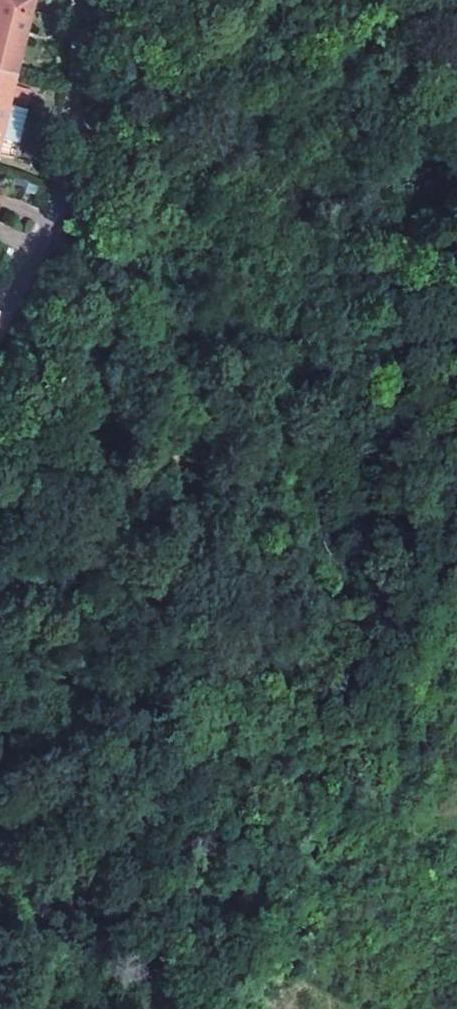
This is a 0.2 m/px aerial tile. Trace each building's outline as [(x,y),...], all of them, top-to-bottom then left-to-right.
[(18,78),(37,0),(0,0),(0,73),(18,78)] [(17,157),(29,109),(11,105),(18,78),(0,73),(0,154),(17,157)]
